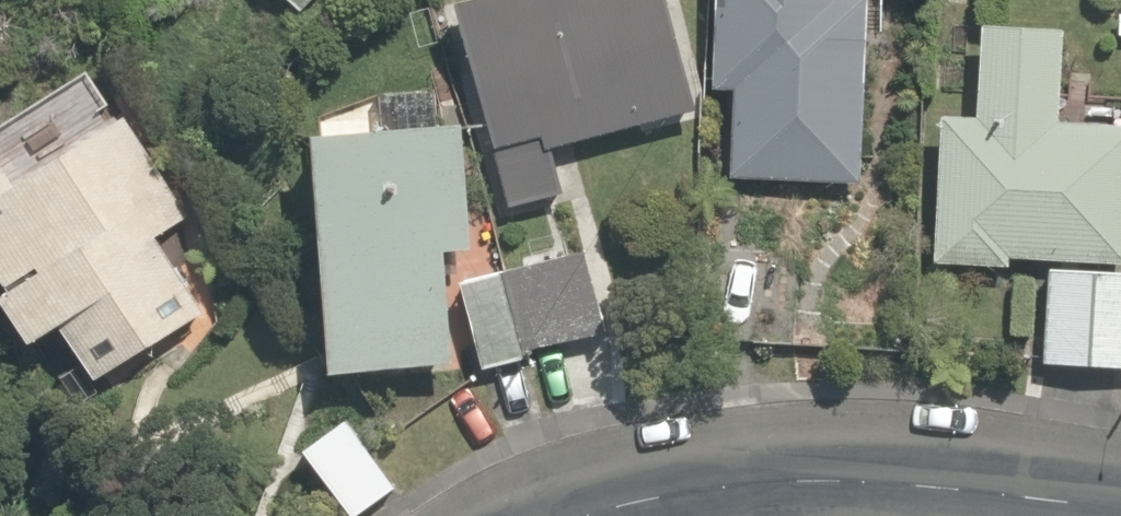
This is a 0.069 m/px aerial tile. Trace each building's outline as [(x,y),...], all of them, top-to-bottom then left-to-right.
[(295,12),(306,0),(282,0),(295,12)] [(503,208),(557,193),(543,142),(690,101),(662,0),(445,0),(503,208)] [(714,60),(733,60),(730,170),(853,173),(858,0),(715,0),(714,60)] [(915,257),(1004,263),(1005,252),(1043,254),(1120,260),(1120,97),(1054,92),(1060,15),(977,9),(969,116),(925,113),(915,257)] [(15,338),(50,317),(86,376),(216,296),(195,261),(178,271),(156,236),(189,215),(121,105),(5,176),(0,169),(0,313),(15,338)] [(305,119),(308,363),(437,361),(435,244),(458,244),(456,117),(305,119)] [(587,236),(446,281),(473,367),(614,322),(587,236)] [(1043,254),(1036,359),(1120,365),(1120,260),(1043,254)] [(274,430),(346,515),(353,515),(399,478),(324,388),(274,430)]
